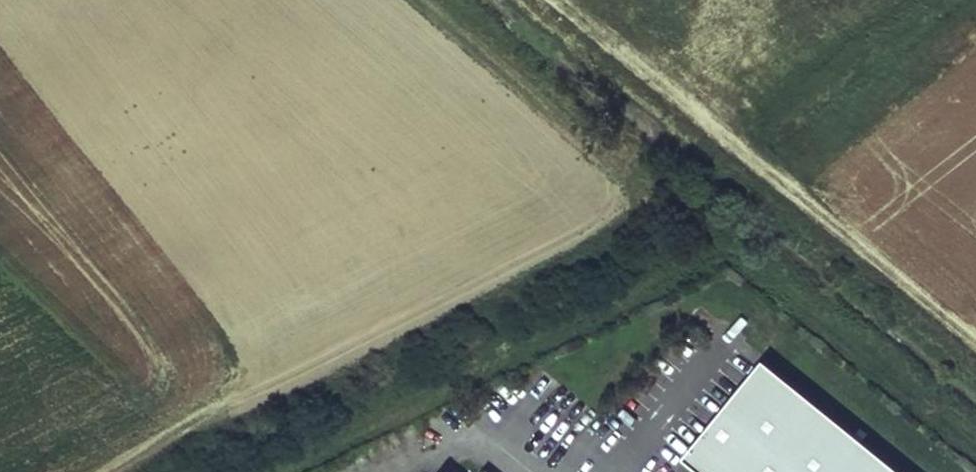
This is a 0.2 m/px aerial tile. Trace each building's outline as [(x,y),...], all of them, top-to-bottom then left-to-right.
[(761,366),(681,464),(690,471),(892,471),(761,366)]
